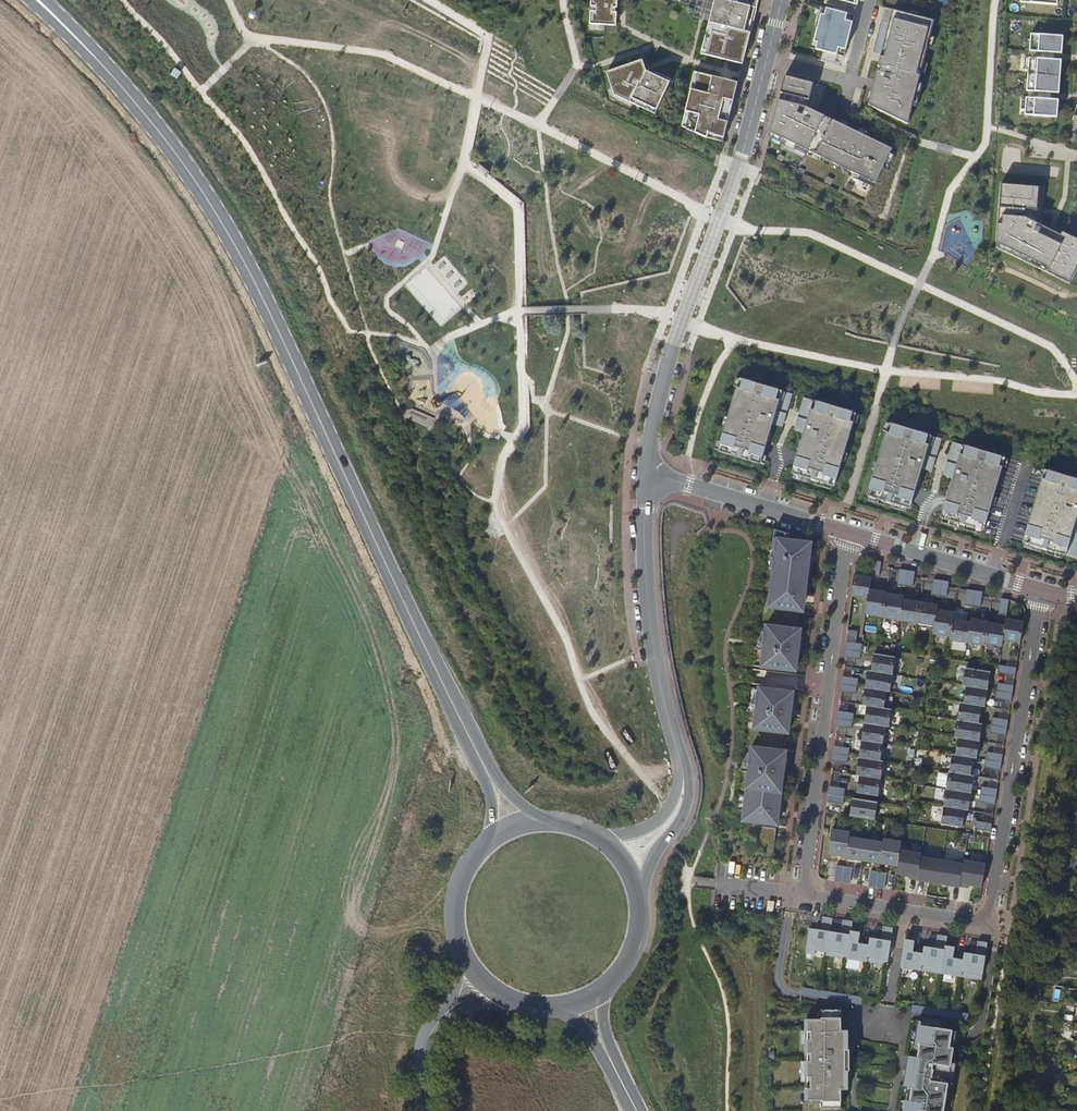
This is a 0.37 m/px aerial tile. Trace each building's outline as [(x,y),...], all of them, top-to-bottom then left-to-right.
[(616,26),(617,13),(615,13),(615,8),(617,8),(617,0),(591,0),(591,7),(592,7),(592,11),(590,11),(590,24),(616,26)] [(759,0),(715,0),(701,54),(742,64),(759,0)] [(837,0),(836,0),(834,6),(833,10),(843,13),(845,8),(839,6),(841,1),(837,0)] [(817,43),(814,42),(821,14),(825,15),(826,8),(821,7),(810,48),(816,50),(817,43)] [(908,124),(934,20),(881,7),(877,21),(889,24),(878,67),(881,67),(880,72),(877,71),(868,105),(908,124)] [(844,57),(854,16),(843,13),(833,10),(826,8),(825,15),(821,14),(814,42),(817,43),(816,50),(823,51),(821,61),(825,62),(826,59),(828,53),(837,55),(844,57)] [(1062,54),(1063,36),(1031,34),(1030,40),(1029,51),(1041,52),(1054,53),(1062,54)] [(837,55),(828,53),(826,59),(835,61),(837,55)] [(1059,94),(1061,60),(1054,60),(1041,59),(1029,58),(1028,69),(1027,80),(1026,91),(1038,92),(1051,93),(1059,94)] [(655,114),(671,80),(654,72),(653,75),(645,71),(642,60),(607,73),(614,95),(655,114)] [(695,91),(699,73),(692,72),(688,89),(692,90),(695,91)] [(723,142),(738,83),(699,73),(695,91),(692,90),(686,112),(690,113),(686,129),(704,137),(723,142)] [(809,100),(813,83),(785,76),(781,93),(785,94),(807,100),(809,100)] [(805,107),(807,100),(785,94),(783,101),(805,107)] [(1057,117),(1058,100),(1051,100),(1038,99),(1026,98),(1025,109),(1025,115),(1057,117)] [(892,149),(807,107),(805,107),(783,101),(779,100),(771,133),(875,184),(892,149)] [(686,129),(690,113),(686,112),(682,127),(686,129)] [(996,247),(1069,283),(1076,267),(1076,239),(1041,221),(1044,187),(1001,184),(996,247)] [(744,380),(739,379),(739,380),(737,387),(727,418),(725,426),(720,443),(718,450),(717,452),(722,453),(756,463),(760,464),(760,463),(763,455),(767,440),(769,433),(772,424),(782,427),(792,395),(777,390),(770,388),(751,382),(744,380)] [(818,402),(803,397),(793,430),(803,433),(801,442),(798,450),(791,473),(796,474),(829,485),(833,486),(841,460),(843,452),(853,422),(855,414),(855,413),(852,412),(844,410),(825,404),(818,402)] [(893,424),(889,423),(888,424),(886,431),(877,462),(874,470),(867,496),(871,497),(905,507),(909,508),(921,468),(932,471),(942,439),(926,434),(919,432),(900,427),(893,424)] [(967,446),(952,442),(942,475),(952,478),(951,484),(948,491),(940,518),(945,519),(978,529),(982,530),(1004,458),(1001,457),(993,454),(974,449),(967,446)] [(1018,462),(1004,458),(982,530),(982,532),(995,537),(1018,462)] [(1023,542),(1045,470),(1031,466),(1009,541),(1022,545),(1023,542)] [(1045,470),(1023,542),(1027,543),(1061,553),(1076,558),(1076,479),(1075,479),(1057,473),(1049,471),(1045,470)] [(829,485),(796,474),(795,478),(809,483),(810,480),(815,481),(814,484),(828,489),(829,485)] [(905,507),(871,497),(870,501),(884,505),(885,502),(890,504),(889,507),(904,511),(905,507)] [(978,529),(945,519),(944,523),(958,527),(959,524),(964,526),(963,529),(977,533),(978,529)] [(811,540),(774,530),(769,569),(773,569),(768,607),(798,611),(799,602),(805,603),(807,588),(801,587),(803,569),(809,570),(811,555),(809,555),(811,540)] [(1061,553),(1027,543),(1026,547),(1040,552),(1041,549),(1046,550),(1045,553),(1059,558),(1061,553)] [(880,567),(881,562),(873,560),(871,576),(879,577),(879,575),(880,567)] [(889,577),(890,568),(880,567),(879,575),(889,577)] [(898,578),(899,570),(890,568),(889,577),(898,578)] [(904,587),(907,570),(899,569),(899,570),(898,578),(897,585),(904,587)] [(914,577),(915,572),(907,570),(904,587),(912,588),(913,585),(914,577)] [(868,593),(871,577),(854,575),(851,597),(867,599),(868,593)] [(922,587),(924,579),(914,577),(913,585),(922,587)] [(932,588),(933,580),(924,579),(922,587),(932,588)] [(941,581),(933,579),(933,580),(932,588),(931,596),(939,597),(941,581)] [(948,587),(948,582),(941,581),(939,597),(946,598),(946,596),(948,587)] [(956,597),(957,589),(948,587),(946,596),(956,597)] [(965,598),(967,590),(957,589),(956,597),(965,598)] [(972,607),(975,591),(967,589),(967,590),(965,598),(964,606),(972,607)] [(982,596),(982,592),(975,591),(972,607),(980,608),(980,605),(982,596)] [(882,617),(885,595),(868,593),(867,599),(865,614),(882,617)] [(899,621),(903,599),(903,596),(886,593),(885,595),(882,617),(882,618),(899,621)] [(990,606),(991,598),(982,596),(980,605),(990,606)] [(999,607),(1000,599),(991,598),(990,606),(999,607)] [(1006,616),(1009,600),(1001,598),(1000,599),(999,607),(998,615),(1006,616)] [(916,624),(920,602),(903,599),(899,621),(916,624)] [(934,626),(936,610),(937,605),(920,602),(916,624),(934,626)] [(950,637),(953,619),(954,612),(936,610),(934,626),(933,634),(950,637)] [(966,644),(970,622),(953,619),(950,637),(949,641),(966,644)] [(987,623),(988,621),(970,619),(970,622),(966,644),(984,646),(984,644),(987,623)] [(1020,643),(1023,621),(1006,619),(1005,625),(1002,640),(1020,643)] [(1001,647),(1002,640),(1005,625),(987,623),(984,644),(1001,647)] [(796,629),(767,626),(766,632),(762,632),(758,642),(765,643),(764,650),(762,661),(768,661),(767,668),(795,671),(797,654),(799,654),(800,640),(795,639),(796,629)] [(765,643),(758,642),(755,649),(764,650),(765,643)] [(861,652),(862,644),(846,642),(845,650),(861,652)] [(861,652),(845,650),(844,657),(845,657),(846,657),(854,659),(860,660),(861,652)] [(892,675),(895,657),(874,654),(871,671),(892,675)] [(852,668),(854,659),(846,657),(844,667),(852,668)] [(1015,676),(1016,668),(998,665),(997,673),(1015,676)] [(851,678),(852,668),(844,667),(843,677),(851,678)] [(987,690),(990,672),(979,670),(965,668),(962,686),(966,686),(987,690)] [(890,692),(892,675),(871,671),(867,671),(865,688),(886,691),(890,692)] [(857,687),(858,679),(851,678),(843,677),(842,676),(841,684),(857,687)] [(1012,694),(1013,686),(997,683),(996,691),(1012,694)] [(856,694),(857,687),(841,684),(839,692),(841,692),(850,693),(856,694)] [(984,707),(987,690),(966,686),(963,703),(981,706),(984,707)] [(883,709),(886,691),(865,688),(862,705),(867,706),(883,709)] [(788,692),(759,689),(759,694),(755,694),(750,704),(757,705),(756,713),(755,723),(760,724),(760,730),(788,733),(789,717),(791,717),(793,702),(787,702),(788,692)] [(1011,702),(1012,694),(996,691),(995,699),(1001,700),(1010,702),(1011,702)] [(848,703),(850,693),(841,692),(840,702),(848,703)] [(1009,710),(1010,702),(1001,700),(1000,709),(1009,710)] [(847,712),(848,703),(840,702),(838,711),(847,712)] [(978,724),(981,706),(963,703),(960,703),(957,720),(978,724)] [(757,705),(750,704),(747,712),(756,713),(757,705)] [(889,727),(891,710),(883,709),(867,706),(864,723),(885,727),(889,727)] [(1007,720),(1009,710),(1000,709),(998,719),(1007,720)] [(853,721),(854,713),(847,712),(838,711),(836,719),(853,721)] [(1007,728),(1008,720),(1007,720),(998,719),(992,718),(990,725),(1007,728)] [(851,729),(853,721),(836,719),(835,726),(837,727),(846,728),(851,729)] [(979,741),(982,724),(978,724),(957,720),(954,737),(958,738),(979,741)] [(883,744),(885,727),(864,723),(861,740),(883,744)] [(1005,736),(1007,728),(990,725),(989,734),(996,735),(1005,736)] [(844,738),(846,728),(837,727),(836,737),(844,738)] [(1003,745),(1005,736),(996,735),(995,744),(1003,745)] [(842,747),(844,738),(836,737),(834,746),(842,747)] [(977,758),(979,741),(958,738),(955,755),(973,758),(977,758)] [(880,761),(883,744),(861,740),(858,758),(880,761)] [(1002,754),(1003,745),(995,744),(993,753),(1002,754)] [(848,756),(850,748),(842,747),(834,746),(833,746),(832,754),(848,756)] [(781,751),(752,748),(751,754),(748,753),(743,764),(750,765),(749,772),(743,821),(758,822),(776,825),(778,816),(779,816),(781,801),(775,800),(777,792),(780,792),(782,776),(784,776),(785,761),(780,761),(781,751)] [(1001,762),(1002,755),(1002,754),(993,753),(986,752),(985,760),(1001,762)] [(848,756),(832,754),(831,761),(833,761),(833,762),(842,763),(847,764),(848,756)] [(970,775),(973,758),(955,755),(952,755),(949,772),(970,775)] [(881,779),(883,762),(880,761),(858,758),(856,775),(859,776),(881,779)] [(1000,771),(1001,762),(985,760),(984,768),(991,769),(999,771),(1000,771)] [(840,773),(842,763),(833,762),(832,771),(840,773)] [(750,765),(743,764),(740,771),(749,772),(750,765)] [(998,780),(999,771),(991,769),(989,778),(998,780)] [(838,788),(840,773),(832,771),(830,786),(838,788)] [(971,793),(974,776),(970,775),(949,772),(946,789),(971,793)] [(878,796),(881,779),(859,776),(856,793),(878,796)] [(996,789),(998,780),(989,778),(988,788),(996,789)] [(844,797),(845,789),(838,788),(830,786),(829,786),(828,794),(844,797)] [(996,797),(997,789),(996,789),(988,788),(981,787),(980,794),(996,797)] [(968,810),(971,793),(946,789),(943,807),(965,810),(968,810)] [(843,804),(844,797),(828,794),(827,802),(843,804)] [(994,805),(996,797),(980,794),(978,803),(985,804),(994,805)] [(875,820),(877,802),(852,798),(849,816),(875,820)] [(992,814),(994,805),(985,804),(984,813),(992,814)] [(962,827),(965,810),(943,807),(941,824),(962,827)] [(991,824),(992,814),(984,813),(982,823),(991,824)] [(990,832),(992,824),(991,824),(982,823),(975,822),(974,829),(990,832)] [(757,826),(743,824),(767,855),(773,856),(776,828),(758,826),(757,826)] [(851,832),(833,829),(829,854),(847,857),(847,854),(850,837),(851,832)] [(863,861),(867,839),(850,837),(847,854),(847,857),(846,859),(863,861)] [(880,864),(884,842),(867,839),(863,861),(880,864)] [(900,851),(901,841),(884,839),(884,842),(880,864),(897,866),(900,851)] [(921,854),(900,851),(897,866),(896,874),(909,876),(909,878),(917,880),(921,855),(921,854)] [(932,857),(921,855),(917,880),(917,881),(938,884),(942,861),(931,859),(932,857)] [(953,863),(942,861),(938,884),(960,887),(964,862),(953,860),(953,863)] [(964,861),(964,862),(960,887),(969,888),(969,885),(982,887),(985,864),(964,861)] [(843,883),(845,867),(837,865),(835,881),(843,883)] [(851,884),(853,868),(845,867),(843,883),(851,884)] [(876,888),(879,872),(872,871),(869,887),(876,888)] [(885,889),(887,873),(879,872),(876,888),(885,889)] [(826,952),(830,932),(832,918),(823,917),(821,930),(809,928),(805,952),(814,954),(814,950),(826,952)] [(846,959),(851,931),(852,921),(843,920),(841,933),(830,932),(826,952),(826,955),(846,959)] [(887,965),(893,928),(883,926),(881,940),(870,938),(869,945),(867,962),(887,965)] [(867,962),(869,945),(858,943),(860,932),(851,931),(846,959),(867,962)] [(941,973),(946,946),(947,936),(938,935),(936,948),(924,947),(923,953),(924,953),(921,970),(941,973)] [(921,970),(924,953),(923,953),(913,952),(914,941),(905,939),(900,967),(921,970)] [(981,980),(987,942),(978,941),(976,955),(965,953),(964,960),(961,976),(981,980)] [(946,946),(941,973),(961,976),(964,960),(953,958),(955,947),(946,946)] [(859,1003),(860,996),(837,991),(836,997),(859,1003)] [(938,1007),(937,1016),(967,1020),(968,1011),(938,1007)] [(846,1042),(846,1031),(841,1031),(841,1009),(821,1010),(822,1020),(808,1019),(808,1031),(805,1031),(805,1044),(805,1062),(805,1082),(805,1090),(808,1090),(808,1101),(821,1100),(822,1109),(841,1108),(841,1090),(845,1090),(845,1078),(845,1071),(846,1049),(846,1042)] [(957,1031),(935,1028),(936,1023),(917,1020),(916,1031),(914,1042),(918,1043),(916,1058),(912,1057),(908,1056),(903,1086),(907,1086),(905,1100),(903,1110),(944,1110),(944,1107),(948,1084),(951,1063),(957,1031)]
